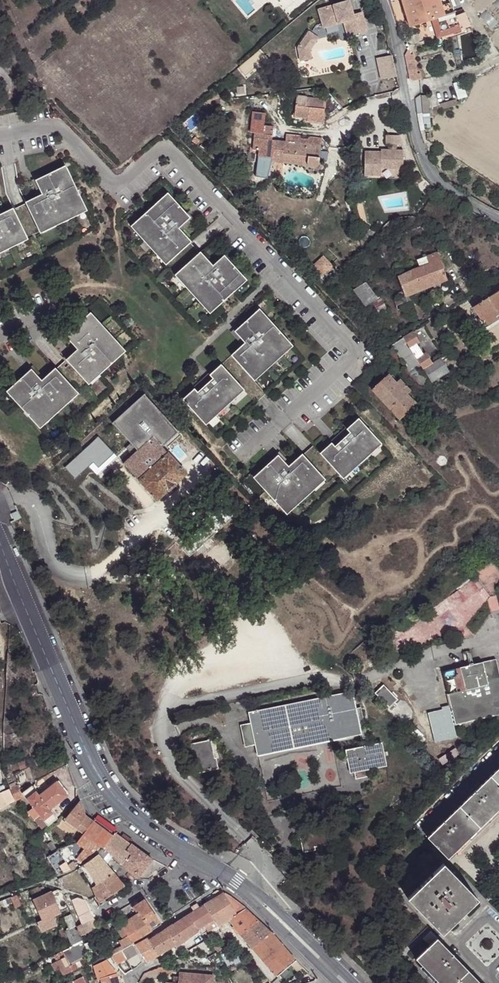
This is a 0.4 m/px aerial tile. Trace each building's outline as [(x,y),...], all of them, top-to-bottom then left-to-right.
[(350,0),(319,9),(323,23),(338,19),(339,23),(345,22),(349,36),(368,30),(363,12),(354,14),(350,0)] [(449,35),(461,31),(453,14),(448,0),(402,0),(410,27),(432,20),(436,32),(447,29),(449,35)] [(455,14),(461,31),(461,32),(472,27),(467,14),(463,15),(462,12),(455,14)] [(324,27),(339,23),(338,19),(323,23),(324,27)] [(436,32),(437,38),(449,35),(447,29),(436,32)] [(311,50),(319,38),(310,31),(298,48),(301,61),(312,59),(311,50)] [(405,58),(413,83),(423,79),(422,74),(418,75),(413,55),(411,56),(409,48),(404,50),(405,58)] [(380,58),(384,77),(398,74),(393,55),(380,58)] [(265,103),(264,96),(255,98),(256,105),(265,103)] [(308,121),(324,123),(326,110),(324,109),(325,100),(308,98),(308,97),(298,96),(295,117),(308,119),(308,121)] [(274,127),(265,126),(266,113),(254,112),(252,133),(255,133),(254,150),(260,151),(259,157),(308,162),(308,164),(308,165),(308,166),(309,166),(309,167),(310,168),(311,168),(312,169),(313,169),(315,169),(316,169),(317,168),(318,167),(319,166),(319,165),(319,164),(322,146),(307,144),(302,143),(286,142),(273,140),(274,127)] [(386,136),(386,145),(388,145),(393,145),(400,145),(400,136),(386,136)] [(388,151),(384,151),(384,153),(368,152),(367,176),(384,176),(384,169),(406,170),(407,151),(393,151),(388,151)] [(308,162),(259,157),(259,161),(272,162),(309,166),(308,166),(308,165),(308,164),(308,162)] [(346,163),(346,173),(355,173),(355,163),(346,163)] [(62,166),(57,168),(64,182),(69,180),(62,166)] [(44,192),(23,203),(35,229),(49,222),(56,219),(82,206),(69,180),(64,182),(57,168),(37,178),(44,192)] [(168,188),(156,198),(160,203),(172,193),(168,188)] [(175,220),(186,210),(172,193),(160,203),(156,198),(134,217),(153,239),(158,245),(168,257),(190,238),(175,220)] [(82,206),(56,219),(58,223),(84,211),(82,206)] [(3,245),(9,242),(23,235),(10,209),(0,214),(0,246),(3,245)] [(153,239),(134,217),(130,220),(149,243),(153,239)] [(49,222),(35,229),(38,233),(52,227),(49,222)] [(23,235),(9,242),(12,246),(26,240),(23,235)] [(158,245),(154,248),(164,260),(168,257),(158,245)] [(199,249),(177,267),(187,279),(191,284),(210,307),(232,289),(229,284),(241,275),(226,257),(214,267),(199,249)] [(416,292),(423,289),(447,280),(437,253),(425,257),(415,261),(418,269),(409,272),(398,278),(402,292),(404,295),(405,297),(410,295),(416,292)] [(321,276),(333,266),(322,255),(311,265),(321,276)] [(177,267),(173,271),(182,282),(187,279),(177,267)] [(241,275),(229,284),(232,289),(244,279),(241,275)] [(372,302),(377,298),(366,283),(352,290),(365,306),(372,302)] [(191,284),(187,288),(206,311),(210,307),(191,284)] [(425,295),(423,289),(416,292),(418,298),(425,295)] [(472,308),(486,329),(498,321),(498,291),(472,308)] [(414,304),(410,295),(405,297),(394,302),(398,310),(414,304)] [(380,297),(377,298),(372,302),(380,314),(388,310),(380,297)] [(259,307),(255,311),(265,322),(269,319),(259,307)] [(91,309),(87,313),(97,325),(101,321),(91,309)] [(231,354),(250,375),(261,365),(267,360),(289,340),(269,319),(265,322),(255,311),(238,326),(248,337),(231,354)] [(69,360),(84,377),(96,367),(100,371),(121,352),(101,330),(97,325),(87,313),(65,332),(81,350),(69,360)] [(106,326),(101,330),(121,352),(125,348),(106,326)] [(423,369),(425,368),(432,363),(426,353),(425,355),(417,342),(419,341),(413,332),(404,337),(423,369)] [(416,373),(423,369),(404,337),(393,344),(413,375),(416,373)] [(289,340),(267,360),(270,364),(292,344),(289,340)] [(442,358),(444,360),(453,355),(451,352),(442,358)] [(432,363),(425,368),(433,382),(450,371),(444,360),(442,358),(433,363),(432,363)] [(204,378),(182,397),(201,419),(223,399),(229,394),(240,384),(220,362),(209,373),(213,377),(208,382),(204,378)] [(27,369),(10,384),(20,396),(16,399),(36,421),(57,401),(63,396),(74,386),(55,365),(37,381),(27,369)] [(261,365),(250,375),(253,379),(265,369),(261,365)] [(96,367),(84,377),(88,381),(100,371),(96,367)] [(433,382),(425,368),(423,369),(416,373),(424,387),(433,382)] [(209,373),(204,378),(208,382),(213,377),(209,373)] [(372,389),(398,420),(416,405),(411,398),(414,395),(400,379),(396,382),(389,374),(372,389)] [(10,384),(6,388),(16,399),(20,396),(10,384)] [(240,384),(229,394),(232,398),(243,388),(240,384)] [(74,386),(63,396),(67,401),(78,390),(74,386)] [(155,438),(162,445),(177,431),(143,393),(112,423),(138,451),(155,438)] [(223,399),(201,419),(205,423),(227,403),(223,399)] [(57,401),(36,421),(39,425),(61,405),(57,401)] [(357,416),(336,435),(339,440),(334,445),(330,440),(319,451),(338,472),(349,462),(355,457),(377,437),(357,416)] [(330,440),(334,445),(339,440),(336,435),(330,440)] [(377,437),(355,457),(358,461),(380,442),(377,437)] [(187,473),(162,445),(155,438),(138,451),(125,464),(158,501),(187,473)] [(273,456),(256,471),(266,483),(262,486),(281,508),(303,488),(309,484),(320,473),(301,451),(283,467),(273,456)] [(349,462),(338,472),(341,476),(353,466),(349,462)] [(256,471),(252,475),(262,486),(266,483),(256,471)] [(320,473),(309,484),(312,488),(324,477),(320,473)] [(303,488),(281,508),(285,512),(307,492),(303,488)] [(487,598),(490,611),(498,609),(498,607),(496,596),(487,598)] [(456,725),(498,715),(498,672),(496,659),(443,672),(456,725)] [(390,708),(399,699),(385,684),(375,692),(390,708)] [(249,710),(251,721),(255,743),(258,754),(361,733),(363,733),(357,706),(353,689),(249,710)] [(361,706),(357,706),(363,733),(361,733),(363,745),(369,744),(361,706)] [(457,737),(450,708),(428,713),(435,742),(457,737)] [(255,743),(251,721),(241,723),(245,745),(255,743)] [(191,742),(198,772),(220,767),(218,756),(215,757),(211,737),(191,742)] [(383,741),(369,744),(363,745),(346,748),(350,771),(387,764),(383,741)] [(428,837),(446,857),(498,807),(498,768),(428,837)] [(56,781),(38,796),(49,809),(67,795),(56,781)] [(17,782),(11,785),(13,788),(18,802),(25,798),(23,793),(20,785),(19,786),(17,782)] [(23,793),(33,807),(46,824),(47,826),(57,819),(49,809),(38,796),(31,786),(23,793)] [(3,810),(18,802),(12,790),(11,790),(5,793),(0,795),(0,803),(3,810)] [(84,835),(95,821),(93,818),(90,815),(81,802),(66,819),(66,821),(84,835)] [(46,824),(33,807),(27,812),(41,829),(46,824)] [(298,824),(303,850),(316,848),(315,845),(330,843),(326,818),(298,824)] [(66,846),(58,849),(71,869),(76,865),(83,860),(95,852),(100,846),(104,849),(114,835),(95,821),(84,835),(79,843),(76,844),(73,844),(66,846)] [(116,858),(125,865),(133,853),(128,850),(131,845),(132,843),(122,835),(116,833),(114,835),(104,849),(116,858)] [(48,844),(54,853),(58,849),(52,841),(48,844)] [(140,876),(153,859),(132,843),(131,845),(128,850),(133,853),(125,865),(140,876)] [(282,847),(289,858),(295,855),(288,844),(282,847)] [(71,869),(58,849),(54,853),(49,857),(60,874),(71,869)] [(93,887),(100,903),(125,887),(111,866),(108,864),(100,854),(85,864),(97,884),(93,887)] [(408,898),(442,933),(477,898),(442,863),(408,898)] [(97,884),(85,864),(81,866),(93,887),(97,884)] [(38,922),(42,932),(58,925),(56,919),(57,918),(55,915),(62,912),(54,892),(45,896),(44,894),(48,893),(46,887),(41,888),(41,887),(32,891),(36,900),(34,900),(42,920),(38,922)] [(275,975),(276,974),(295,958),(271,931),(248,909),(237,900),(223,893),(205,905),(218,925),(218,926),(230,919),(240,935),(275,975)] [(22,905),(18,895),(12,897),(16,908),(22,905)] [(87,901),(80,898),(74,900),(81,916),(90,909),(87,901)] [(162,925),(146,901),(134,908),(139,915),(116,928),(122,938),(119,940),(123,946),(126,944),(128,947),(131,945),(132,943),(162,925)] [(189,915),(199,928),(205,925),(209,931),(218,925),(205,905),(189,915)] [(69,931),(76,945),(85,940),(82,934),(79,926),(76,919),(74,915),(66,917),(71,930),(69,931)] [(179,934),(184,941),(200,931),(199,928),(189,915),(176,924),(181,932),(179,934)] [(79,926),(82,934),(98,926),(97,923),(95,918),(79,926)] [(158,934),(167,950),(175,945),(176,947),(184,941),(179,934),(174,925),(158,934)] [(430,945),(437,938),(431,932),(424,939),(430,945)] [(147,938),(157,956),(167,950),(158,934),(149,939),(148,938),(147,938)] [(135,945),(146,962),(157,956),(147,938),(135,945)] [(437,938),(430,945),(417,957),(442,982),(481,982),(437,938)] [(52,957),(53,960),(55,958),(57,962),(52,964),(55,970),(60,968),(63,975),(82,966),(79,961),(90,956),(85,940),(76,945),(61,952),(52,957)] [(137,953),(131,945),(128,947),(122,950),(127,958),(137,953)] [(127,958),(122,950),(111,955),(114,962),(116,964),(127,958)] [(5,974),(12,970),(5,952),(0,954),(0,963),(5,974)] [(95,964),(100,978),(117,973),(105,953),(98,958),(100,961),(95,964)] [(144,975),(140,982),(148,982),(170,976),(169,970),(161,969),(144,975)] [(100,978),(100,980),(100,982),(102,982),(103,982),(120,982),(118,978),(117,973),(100,978)] [(178,974),(178,979),(178,982),(212,982),(213,977),(178,974)]
